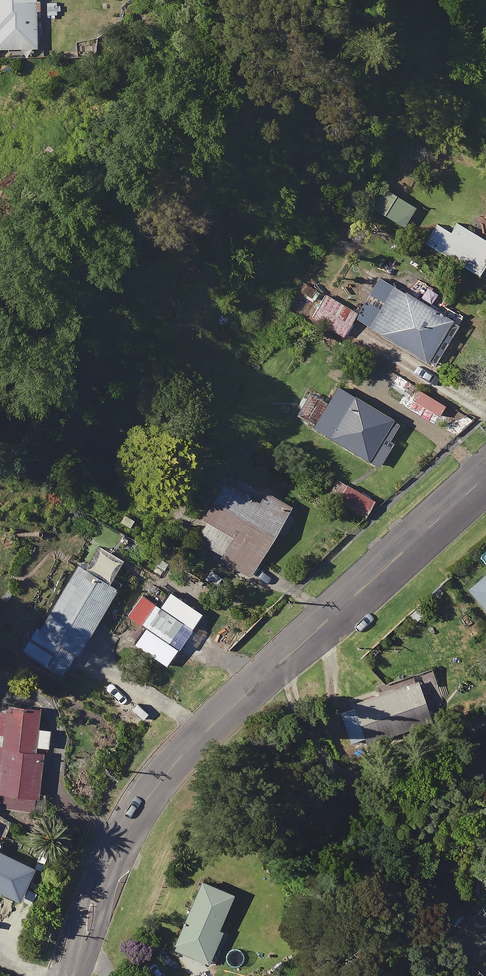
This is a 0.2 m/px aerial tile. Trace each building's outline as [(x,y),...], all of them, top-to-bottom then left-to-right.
[(33,0),(0,0),(0,47),(33,47),(33,0)] [(412,204),(379,185),(367,206),(401,225),(412,204)] [(476,235),(451,221),(447,229),(434,222),(421,245),(476,275),(483,262),(485,263),(485,217),(476,235)] [(353,313),(351,316),(411,355),(428,366),(459,319),(409,287),(381,269),(353,313)] [(320,292),(307,282),(297,295),(310,305),(320,292)] [(351,316),(353,313),(323,294),(309,316),(339,335),(351,316)] [(396,420),(333,383),(309,425),(375,464),(386,447),(381,445),(396,420)] [(221,478),(199,517),(206,520),(194,542),(218,555),(217,558),(247,575),(286,503),(263,490),(258,498),(221,478)] [(371,499),(342,481),(333,495),(362,514),(371,499)] [(116,582),(78,559),(22,653),(61,676),(116,582)] [(463,586),(485,612),(485,566),(463,586)] [(440,696),(429,668),(323,712),(333,736),(345,731),(350,743),(405,720),(409,730),(429,722),(421,704),(440,696)] [(4,703),(4,711),(0,711),(0,809),(35,811),(40,745),(45,745),(46,726),(33,725),(35,705),(4,703)] [(16,894),(30,861),(0,849),(0,888),(16,894)] [(229,890),(197,877),(169,946),(205,960),(219,927),(215,926),(229,890)]
